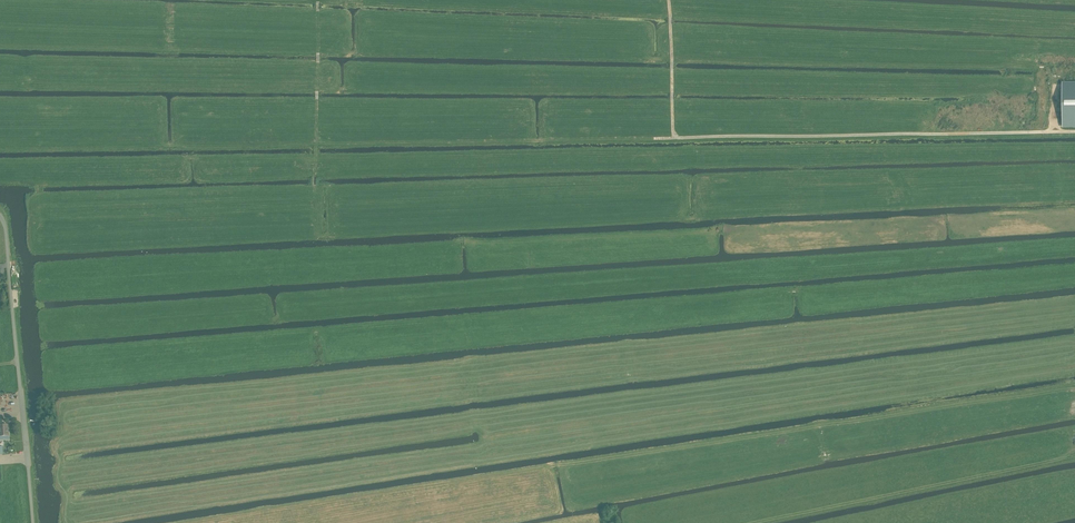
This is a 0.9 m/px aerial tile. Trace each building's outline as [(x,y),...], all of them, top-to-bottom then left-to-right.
[(1062,84),(1063,100),(1063,127),(1074,127),(1074,83),(1062,84)] [(7,425),(0,426),(0,437),(8,436),(7,425)]
